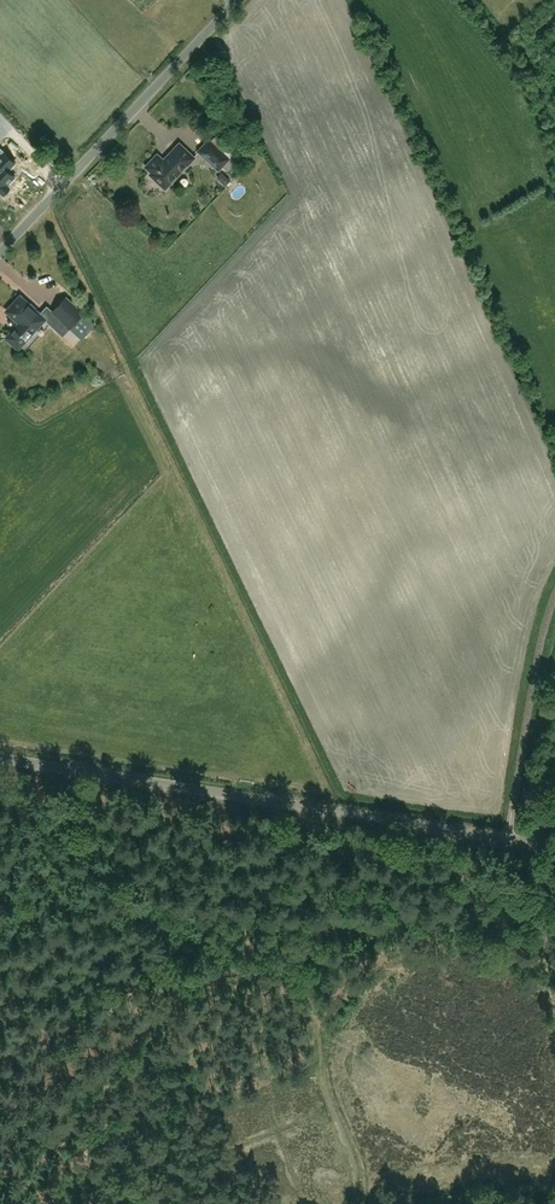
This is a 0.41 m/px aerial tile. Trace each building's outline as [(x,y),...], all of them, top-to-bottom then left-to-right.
[(229,158),(209,139),(198,151),(219,170),(229,158)] [(171,183),(170,182),(181,171),(182,172),(195,158),(179,143),(168,155),(169,156),(164,160),(157,154),(145,166),(154,175),(154,178),(158,182),(162,182),(167,187),(171,183)] [(18,177),(11,171),(18,163),(6,153),(1,148),(0,149),(0,197),(18,177)] [(46,319),(43,316),(36,309),(36,307),(31,303),(29,303),(20,295),(6,311),(19,322),(20,322),(20,323),(21,322),(33,333),(46,319)] [(63,335),(70,328),(84,313),(66,297),(52,311),(58,317),(51,324),(63,335)] [(81,339),(95,324),(84,313),(70,328),(81,339)] [(20,322),(19,322),(19,323),(6,337),(18,348),(33,333),(21,322),(20,323),(20,322)]
